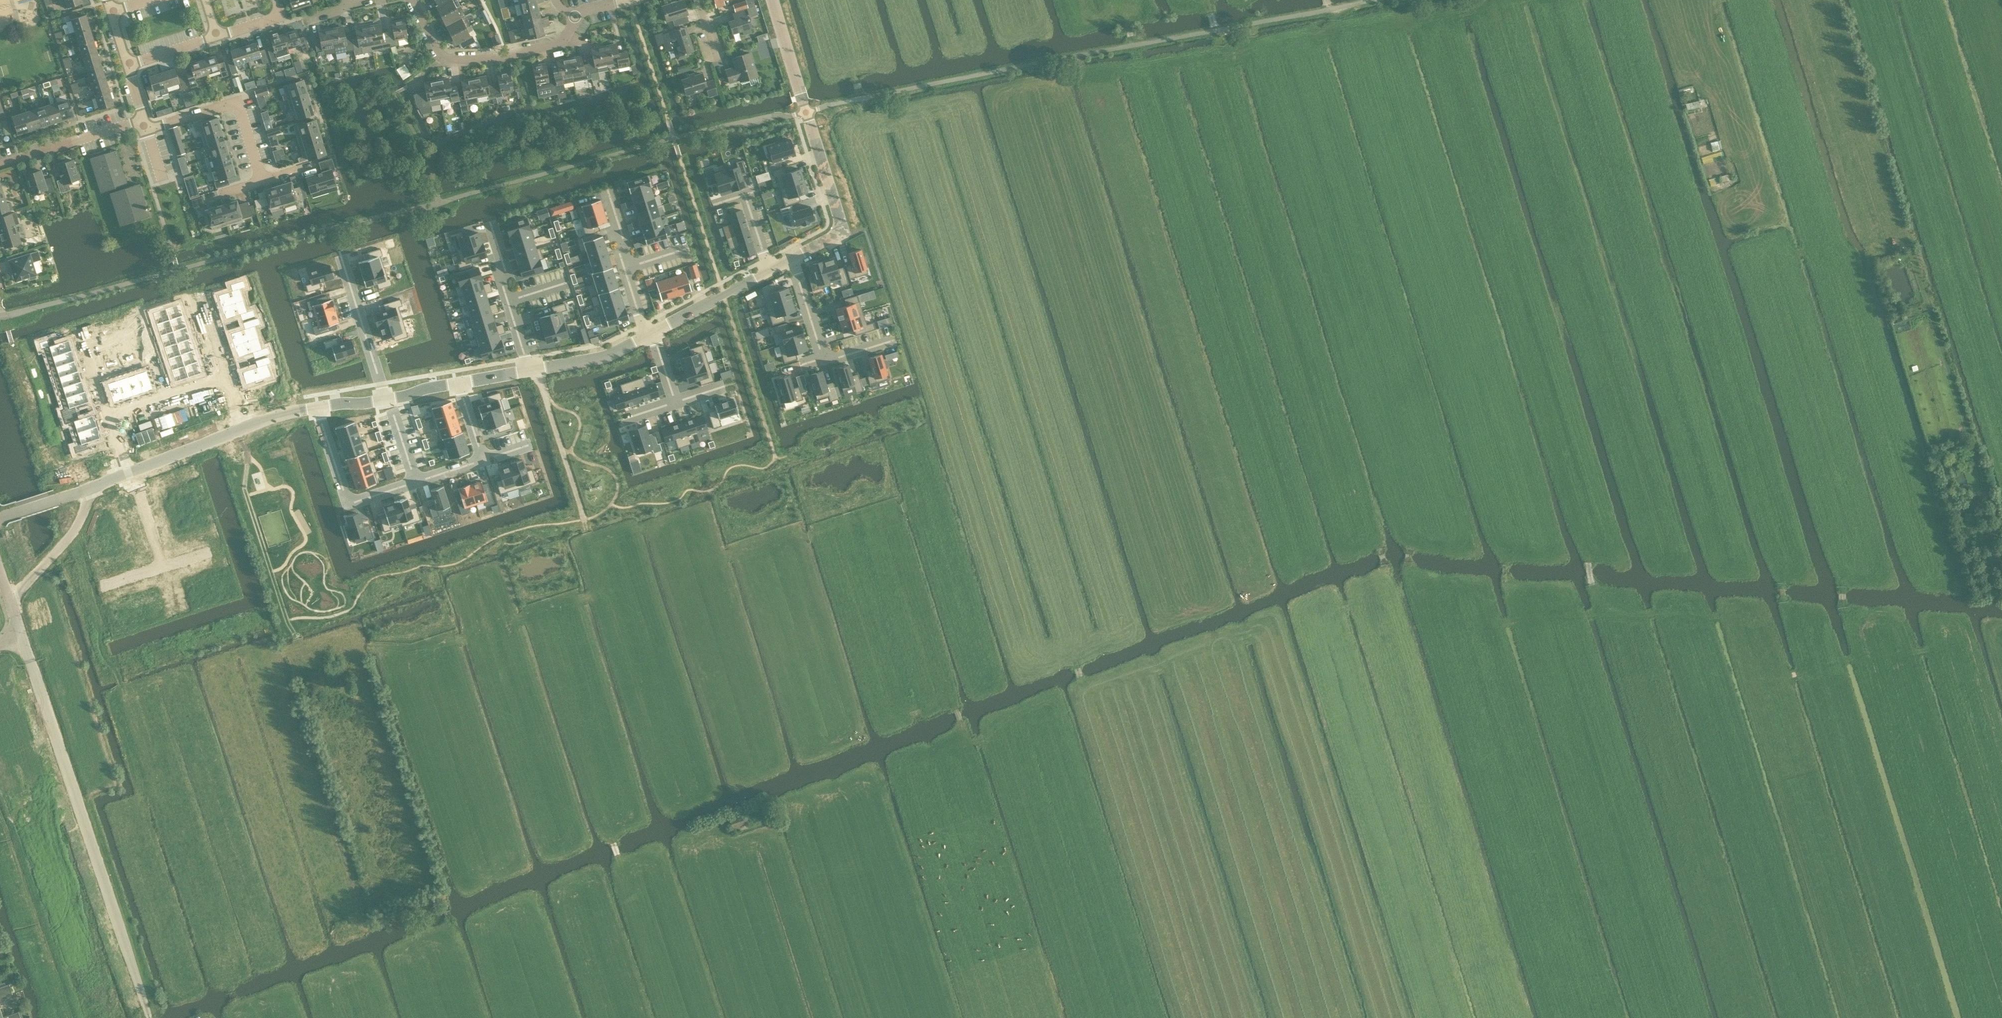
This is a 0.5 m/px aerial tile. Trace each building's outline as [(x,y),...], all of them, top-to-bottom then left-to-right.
[(293,9),(313,3),(312,1),(316,0),(290,0),(293,9)] [(440,16),(456,8),(460,6),(457,0),(438,0),(440,4),(435,6),(440,16)] [(538,11),(536,3),(543,1),(543,0),(530,0),(519,2),(522,14),(538,11)] [(667,21),(672,19),(675,26),(689,21),(687,15),(688,15),(683,0),(681,0),(662,6),(667,21)] [(735,11),(748,7),(745,1),(733,5),(735,11)] [(460,6),(456,8),(440,16),(445,25),(461,17),(465,15),(460,6)] [(755,6),(746,8),(749,18),(758,15),(755,6)] [(733,23),(729,24),(732,34),(742,31),(743,35),(751,32),(750,28),(747,21),(749,20),(748,16),(746,16),(744,10),(733,14),(734,20),(733,20),(733,23)] [(525,26),(548,21),(547,17),(540,19),(538,11),(522,14),(525,26)] [(71,19),(75,32),(89,28),(85,15),(71,19)] [(461,17),(445,25),(450,35),(466,27),(470,25),(465,15),(461,17)] [(393,31),(387,32),(390,47),(398,45),(397,39),(408,37),(404,19),(393,21),(394,22),(391,22),(393,31)] [(549,25),(548,21),(525,26),(528,38),(544,35),(542,26),(549,25)] [(377,24),(368,26),(372,50),(382,48),(390,47),(387,32),(382,33),(380,25),(378,25),(377,24)] [(473,30),(470,25),(466,27),(450,35),(455,45),(460,43),(463,48),(475,41),(473,36),(471,37),(468,32),(473,30)] [(340,26),(330,28),(334,47),(335,52),(345,50),(345,52),(348,51),(348,50),(353,48),(351,39),(350,35),(345,36),(343,27),(341,27),(340,26)] [(351,39),(353,48),(354,54),(362,52),(372,50),(368,26),(357,28),(357,29),(354,30),(356,38),(351,39)] [(75,32),(79,45),(93,41),(89,28),(75,32)] [(320,41),(314,42),(317,55),(325,54),(335,52),(334,47),(330,28),(320,30),(320,31),(318,32),(320,41)] [(297,30),(283,34),(288,48),(301,44),(303,51),(308,50),(304,36),(299,38),(297,30)] [(663,34),(661,35),(664,43),(666,50),(675,47),(678,59),(688,56),(687,53),(693,51),(688,34),(678,37),(676,30),(663,34)] [(654,35),(657,45),(658,45),(664,43),(661,35),(663,34),(662,32),(658,33),(656,34),(654,35)] [(273,47),(267,48),(271,61),(277,60),(277,58),(283,56),(290,54),(288,48),(283,34),(270,38),(273,47)] [(79,45),(83,58),(97,53),(93,41),(79,45)] [(256,43),(243,47),(248,61),(260,57),(263,64),(268,63),(264,49),(259,51),(256,43)] [(614,44),(603,46),(607,65),(608,66),(618,64),(618,68),(626,66),(629,65),(626,51),(623,52),(618,53),(616,44),(614,45),(614,44)] [(593,58),(587,59),(588,63),(590,74),(598,72),(597,67),(607,65),(603,46),(594,48),(594,49),(591,49),(593,58)] [(248,61),(243,47),(230,51),(233,59),(227,61),(231,74),(237,72),(235,65),(248,61)] [(83,58),(87,71),(101,66),(97,53),(83,58)] [(736,67),(725,70),(729,83),(740,79),(740,81),(757,76),(750,53),(733,58),(736,67)] [(216,55),(203,59),(207,74),(220,70),(222,77),(228,75),(224,62),(218,64),(216,55)] [(578,56),(568,58),(573,81),(583,78),(583,80),(591,78),(590,73),(590,74),(588,63),(583,65),(581,56),(578,57),(578,56)] [(558,70),(552,71),(555,86),(557,93),(557,94),(565,92),(563,84),(563,83),(573,81),(568,58),(558,60),(558,61),(556,62),(558,70)] [(207,74),(203,59),(184,65),(191,87),(197,85),(195,78),(207,74)] [(542,63),(532,65),(536,84),(537,90),(551,87),(553,94),(557,93),(555,86),(552,71),(547,72),(545,64),(543,64),(542,63)] [(629,66),(628,66),(629,70),(630,75),(637,73),(635,64),(632,65),(629,66)] [(87,71),(91,83),(105,79),(101,66),(87,71)] [(293,67),(284,70),(286,77),(296,74),(293,67)] [(162,73),(166,87),(179,83),(181,90),(187,89),(183,75),(177,77),(175,69),(162,73)] [(281,70),(274,72),(277,79),(283,77),(281,70)] [(498,83),(493,84),(496,97),(506,95),(506,93),(511,92),(513,89),(509,70),(499,73),(499,74),(497,75),(498,83)] [(154,91),(166,87),(162,73),(148,77),(151,85),(146,87),(150,100),(156,98),(154,91)] [(686,94),(706,88),(709,96),(717,94),(713,80),(705,83),(702,73),(681,80),(686,94)] [(243,91),(241,83),(239,76),(232,78),(234,87),(233,87),(235,93),(236,93),(243,91)] [(483,76),(473,78),(477,96),(478,101),(496,97),(493,84),(488,85),(486,76),(483,77),(483,76)] [(265,78),(256,81),(258,86),(266,84),(265,78)] [(441,104),(459,101),(459,100),(457,91),(456,85),(450,87),(448,79),(446,79),(446,78),(436,80),(441,104)] [(462,90),(457,91),(459,100),(459,101),(461,111),(469,109),(468,106),(468,103),(478,101),(477,96),(473,78),(463,80),(463,81),(461,82),(462,90)] [(91,83),(95,96),(109,92),(105,79),(91,83)] [(254,80),(244,83),(246,90),(254,88),(256,87),(254,80)] [(285,94),(282,95),(283,98),(306,91),(303,80),(283,86),(285,94)] [(441,104),(436,80),(426,82),(426,83),(423,84),(425,92),(420,93),(414,94),(416,102),(418,108),(441,104)] [(262,95),(268,93),(266,87),(255,91),(257,97),(262,95)] [(38,98),(36,91),(29,93),(31,100),(38,98)] [(188,91),(182,93),(186,106),(194,103),(190,91),(188,91)] [(287,99),(290,108),(310,102),(306,91),(283,98),(283,100),(287,99)] [(109,92),(95,96),(99,109),(113,105),(109,92)] [(12,99),(10,94),(1,97),(4,103),(13,100),(12,98),(12,99)] [(56,103),(62,120),(66,118),(66,120),(75,117),(73,112),(72,112),(68,100),(56,103)] [(313,114),(310,102),(290,108),(290,109),(292,109),(296,119),(313,114)] [(58,121),(62,120),(56,103),(46,107),(51,125),(58,122),(58,121)] [(45,127),(51,125),(46,107),(35,110),(40,127),(44,125),(45,127)] [(36,128),(40,127),(35,110),(24,114),(30,132),(36,129),(36,128)] [(23,134),(30,132),(24,114),(13,117),(18,134),(22,132),(23,134)] [(199,131),(201,135),(221,129),(217,118),(217,117),(203,121),(202,119),(193,122),(196,132),(199,131)] [(293,126),(297,138),(318,131),(315,120),(293,126)] [(182,143),(177,127),(169,129),(174,145),(182,143)] [(267,130),(269,136),(280,132),(278,127),(267,130)] [(201,135),(204,146),(224,141),(221,129),(201,135)] [(318,131),(297,138),(300,149),(322,142),(318,131)] [(204,146),(201,147),(205,159),(228,152),(224,141),(204,146)] [(791,141),(767,149),(772,164),(796,157),(791,141)] [(298,158),(299,162),(325,154),(322,142),(300,149),(302,156),(298,158)] [(121,225),(149,216),(139,183),(125,188),(124,185),(127,184),(116,150),(90,158),(101,192),(114,188),(115,191),(110,193),(121,225)] [(228,152),(205,159),(208,171),(231,164),(228,152)] [(71,181),(79,179),(73,160),(72,160),(71,159),(66,161),(66,162),(57,165),(62,180),(57,181),(61,192),(70,189),(68,185),(72,184),(71,181)] [(306,177),(311,192),(327,187),(328,192),(337,189),(331,170),(334,169),(331,159),(320,162),(322,172),(306,177)] [(726,170),(732,190),(744,186),(741,175),(747,173),(743,160),(736,162),(737,167),(726,170)] [(233,169),(231,164),(208,171),(211,170),(215,181),(215,182),(217,188),(229,184),(227,178),(235,176),(235,175),(235,174),(236,174),(234,169),(233,169)] [(774,164),(764,167),(766,172),(771,171),(776,169),(774,164)] [(776,169),(771,171),(774,178),(776,177),(779,188),(803,180),(799,168),(786,173),(784,166),(776,169)] [(713,169),(705,172),(709,185),(717,182),(720,194),(732,190),(726,170),(726,168),(714,172),(713,169)] [(48,193),(55,191),(50,178),(44,180),(41,170),(25,175),(32,194),(46,189),(48,193)] [(633,180),(626,182),(630,193),(631,193),(630,192),(650,186),(650,187),(653,186),(650,174),(641,177),(640,175),(632,177),(633,180)] [(803,180),(779,188),(785,206),(801,201),(799,195),(807,192),(803,180)] [(291,182),(277,186),(284,208),(297,204),(297,201),(303,199),(299,187),(293,189),(291,182)] [(13,209),(10,202),(7,204),(0,183),(0,213),(13,209)] [(268,204),(271,212),(284,208),(277,186),(264,190),(265,192),(259,193),(262,205),(268,204)] [(650,186),(630,192),(631,193),(634,203),(653,196),(650,187),(650,186)] [(203,196),(191,200),(194,208),(205,205),(203,196)] [(653,196),(634,203),(637,213),(656,207),(653,196)] [(600,199),(576,207),(580,218),(604,211),(600,199)] [(236,201),(221,205),(227,225),(242,220),(242,218),(251,215),(251,214),(254,213),(252,205),(249,207),(247,202),(238,205),(236,201)] [(571,201),(549,208),(552,216),(573,209),(571,201)] [(221,205),(206,210),(212,230),(227,225),(221,205)] [(791,205),(780,209),(782,216),(788,214),(792,227),(801,224),(802,226),(809,223),(809,221),(815,220),(810,206),(793,212),(791,205)] [(656,207),(637,213),(640,223),(660,217),(656,207)] [(546,209),(537,212),(539,218),(548,215),(546,209)] [(732,224),(723,227),(726,238),(748,231),(746,225),(747,225),(746,225),(745,222),(746,222),(746,221),(745,222),(741,210),(729,214),(732,224)] [(604,211),(580,218),(585,235),(597,232),(600,230),(598,225),(607,222),(604,211)] [(21,243),(15,225),(19,224),(15,213),(0,218),(0,233),(0,234),(0,235),(2,240),(5,248),(11,246),(13,247),(15,247),(17,246),(20,245),(20,243),(21,243)] [(660,217),(640,223),(643,233),(644,233),(663,227),(660,217)] [(525,218),(506,224),(509,235),(510,234),(529,228),(526,218),(525,218)] [(682,222),(676,224),(678,231),(684,230),(682,222)] [(643,233),(646,244),(660,240),(672,236),(668,225),(663,227),(644,233),(643,233)] [(529,228),(510,234),(513,245),(532,239),(534,238),(531,228),(529,228)] [(462,231),(449,235),(451,241),(454,241),(457,252),(482,244),(482,243),(482,244),(478,232),(464,237),(462,231)] [(748,231),(726,238),(730,249),(739,246),(742,256),(755,252),(751,240),(750,237),(750,236),(748,231)] [(585,235),(581,237),(586,252),(606,246),(602,235),(598,236),(597,232),(585,235)] [(532,239),(513,245),(516,255),(535,249),(532,239)] [(482,244),(457,252),(461,263),(458,264),(460,270),(473,266),(471,260),(486,256),(482,244)] [(606,246),(586,252),(589,262),(609,256),(606,246)] [(369,259),(358,262),(362,274),(361,274),(362,274),(384,267),(380,256),(383,255),(381,248),(367,253),(369,259)] [(535,249),(516,255),(519,265),(539,259),(543,258),(539,248),(535,249)] [(852,264),(845,266),(850,279),(868,273),(865,263),(867,262),(865,255),(862,256),(860,249),(848,253),(852,264)] [(9,261),(15,282),(29,277),(30,280),(36,278),(35,275),(36,275),(32,262),(40,260),(38,251),(9,261)] [(609,256),(589,262),(593,272),(593,273),(611,267),(612,267),(609,256)] [(834,258),(822,261),(830,285),(829,283),(840,279),(841,286),(848,284),(843,267),(837,269),(834,258)] [(519,265),(518,266),(522,276),(542,269),(539,259),(519,265)] [(814,276),(808,278),(812,291),(830,285),(822,261),(811,265),(814,276)] [(312,283),(306,285),(308,291),(320,287),(319,281),(332,277),(328,265),(316,269),(315,265),(307,268),(312,283)] [(696,265),(688,267),(692,279),(700,276),(696,265)] [(384,267),(362,274),(365,286),(377,283),(379,289),(392,285),(390,278),(388,279),(384,267)] [(478,267),(456,274),(460,285),(481,278),(478,267)] [(593,272),(589,273),(593,284),(615,277),(611,267),(593,273),(593,272)] [(685,273),(670,277),(676,296),(691,291),(685,273)] [(615,277),(593,284),(596,294),(618,287),(615,277)] [(670,277),(656,282),(662,300),(676,296),(670,277)] [(481,278),(460,285),(460,286),(461,285),(464,295),(491,287),(489,283),(482,285),(480,279),(481,279),(481,278)] [(651,278),(645,280),(646,287),(653,285),(651,278)] [(232,290),(218,295),(219,300),(221,307),(243,300),(240,289),(245,287),(243,280),(233,283),(230,284),(232,290)] [(773,282),(761,288),(767,306),(791,299),(787,287),(776,290),(773,282)] [(491,287),(464,295),(467,305),(487,299),(485,293),(492,291),(491,287)] [(618,287),(596,294),(599,305),(621,298),(618,287)] [(846,305),(835,309),(839,321),(863,313),(857,295),(844,299),(846,305)] [(310,309),(307,310),(310,318),(316,316),(316,317),(335,311),(332,299),(328,300),(327,296),(308,302),(310,309)] [(621,298),(599,305),(603,316),(604,315),(624,308),(621,298)] [(385,310),(374,314),(378,326),(402,318),(399,307),(402,306),(400,299),(383,304),(385,310)] [(487,299),(467,305),(470,314),(470,315),(468,316),(497,307),(496,303),(488,305),(487,299)] [(791,299),(767,306),(772,325),(785,320),(783,314),(795,311),(791,299)] [(243,300),(221,307),(224,314),(226,319),(240,314),(242,320),(255,316),(253,309),(247,311),(243,300)] [(179,303),(166,308),(170,320),(183,315),(179,303)] [(555,314),(541,318),(544,329),(563,323),(565,323),(561,312),(567,310),(565,303),(552,307),(555,314)] [(497,307),(468,316),(471,327),(493,320),(491,314),(498,311),(497,307)] [(624,308),(604,315),(607,326),(629,319),(625,307),(624,308)] [(166,308),(152,312),(156,324),(170,320),(166,308)] [(319,325),(313,327),(316,334),(336,328),(335,323),(338,322),(335,311),(316,317),(319,325)] [(863,313),(839,321),(842,333),(854,329),(856,335),(875,329),(873,322),(866,324),(863,313)] [(183,315),(170,320),(173,331),(175,337),(189,333),(187,327),(183,315)] [(245,328),(230,333),(232,338),(231,338),(234,345),(258,337),(254,326),(260,324),(258,317),(255,318),(243,322),(245,328)] [(402,318),(378,326),(382,338),(393,334),(395,340),(408,336),(402,318)] [(170,320),(156,324),(160,336),(162,341),(175,337),(173,331),(170,320)] [(493,320),(471,327),(474,337),(504,328),(502,324),(495,326),(493,320)] [(544,329),(543,330),(547,340),(566,334),(563,323),(544,329)] [(786,323),(773,327),(775,334),(780,332),(783,343),(778,344),(779,345),(803,337),(799,325),(788,329),(786,323)] [(504,328),(474,337),(478,347),(501,340),(500,340),(499,340),(497,334),(505,332),(504,328)] [(584,328),(577,330),(581,343),(588,341),(584,328)] [(767,329),(760,331),(762,337),(769,335),(767,329)] [(189,333),(175,337),(177,343),(181,354),(194,350),(191,339),(189,333)] [(175,337),(162,341),(164,347),(168,359),(181,354),(177,343),(175,337)] [(258,337),(234,345),(236,352),(237,352),(238,357),(252,352),(254,359),(266,355),(270,354),(268,347),(262,349),(258,337)] [(803,337),(779,345),(784,363),(797,359),(795,353),(807,349),(803,337)] [(52,338),(39,342),(41,349),(44,348),(48,358),(72,350),(69,339),(63,341),(56,343),(54,344),(52,338)] [(336,338),(324,342),(326,348),(332,346),(337,362),(344,360),(343,356),(355,352),(352,340),(338,344),(336,338)] [(501,340),(478,347),(478,348),(479,347),(482,358),(488,356),(489,357),(495,355),(504,352),(501,340)] [(691,355),(680,359),(684,370),(708,363),(702,345),(689,349),(691,355)] [(72,350),(48,358),(51,368),(75,360),(72,350)] [(194,350),(181,354),(185,366),(198,361),(194,350)] [(181,354),(168,359),(171,370),(185,366),(181,354)] [(872,369),(866,371),(870,384),(876,382),(878,388),(890,384),(885,368),(887,367),(884,361),(883,361),(880,354),(868,358),(872,369)] [(257,367),(242,372),(246,384),(255,381),(256,383),(263,381),(263,379),(271,376),(267,364),(270,363),(268,356),(255,361),(257,367)] [(75,360),(51,368),(55,378),(78,370),(75,360)] [(198,361),(185,366),(189,378),(202,373),(198,361)] [(708,363),(684,370),(688,382),(699,379),(701,385),(714,381),(708,363)] [(838,375),(835,376),(837,383),(840,382),(843,390),(854,386),(856,393),(863,391),(858,374),(851,376),(848,364),(836,368),(838,375)] [(185,366),(171,370),(175,382),(189,378),(185,366)] [(78,370),(55,378),(58,389),(82,381),(78,370)] [(146,370),(136,373),(143,393),(153,389),(146,370)] [(821,371),(809,375),(811,382),(809,383),(812,389),(814,389),(817,398),(828,395),(830,401),(838,398),(833,382),(825,384),(821,371)] [(127,376),(133,396),(143,393),(136,373),(127,376)] [(789,375),(776,378),(779,388),(777,389),(779,396),(782,395),(786,408),(798,404),(797,401),(803,399),(801,393),(799,386),(793,388),(789,375)] [(127,376),(117,380),(123,399),(133,396),(127,376)] [(642,377),(631,381),(638,403),(659,396),(655,383),(645,386),(642,377)] [(117,380),(107,383),(113,402),(123,399),(117,380)] [(82,381),(58,389),(60,388),(63,398),(61,398),(61,399),(86,391),(86,390),(85,391),(82,381)] [(623,394),(613,397),(617,409),(638,403),(631,381),(620,384),(623,394)] [(86,391),(61,399),(65,409),(61,410),(63,417),(76,413),(74,406),(89,402),(86,391)] [(489,402),(477,406),(481,418),(504,411),(503,410),(502,411),(498,400),(502,399),(500,392),(487,396),(489,402)] [(715,409),(708,411),(713,428),(721,426),(718,418),(738,412),(733,399),(726,401),(726,400),(721,402),(721,403),(714,405),(715,409)] [(451,401),(429,408),(433,419),(454,411),(451,401)] [(454,411),(433,419),(436,429),(458,422),(454,411)] [(504,411),(481,418),(482,418),(486,430),(497,426),(499,432),(512,428),(510,421),(507,422),(504,411)] [(76,413),(63,417),(66,423),(71,422),(75,433),(97,426),(95,419),(94,419),(93,414),(78,419),(76,413)] [(703,416),(682,423),(689,445),(700,441),(697,432),(707,429),(703,416)] [(354,421),(335,427),(338,438),(358,432),(354,421)] [(458,422),(436,429),(439,439),(462,432),(462,431),(461,432),(458,422)] [(682,423),(661,429),(665,442),(675,439),(678,448),(688,445),(689,445),(682,423)] [(645,425),(629,431),(636,453),(653,448),(652,446),(658,445),(654,433),(648,435),(645,425)] [(79,444),(73,446),(75,453),(88,449),(86,443),(100,438),(99,433),(97,426),(75,433),(79,444)] [(358,432),(338,438),(342,448),(366,440),(365,440),(361,441),(358,432)] [(462,432),(439,439),(440,439),(443,438),(446,448),(441,449),(442,450),(466,442),(462,432)] [(366,440),(342,448),(345,459),(369,451),(366,440)] [(466,442),(442,450),(445,460),(469,453),(466,442)] [(369,451),(345,459),(346,459),(349,468),(373,461),(373,460),(369,462),(366,452),(369,451)] [(522,459),(510,463),(518,488),(536,482),(532,469),(526,471),(522,459)] [(637,459),(629,462),(633,473),(641,471),(637,459)] [(373,461),(349,468),(353,479),(377,471),(373,461)] [(502,479),(496,481),(500,494),(518,488),(510,463),(510,464),(498,468),(502,479)] [(391,466),(384,469),(387,479),(394,477),(391,466)] [(377,471),(353,479),(356,489),(378,482),(375,472),(377,471)] [(470,484),(469,484),(476,504),(484,501),(486,505),(493,503),(487,483),(482,484),(481,481),(470,484)] [(459,491),(454,493),(461,515),(469,512),(468,507),(476,504),(469,484),(458,488),(459,491)] [(434,503),(428,505),(433,518),(439,516),(439,514),(451,510),(443,485),(430,490),(434,503)] [(406,497),(394,501),(402,526),(421,520),(416,507),(410,509),(406,497)] [(178,515),(165,521),(173,536),(194,526),(187,513),(195,509),(191,501),(175,509),(178,515)] [(394,502),(382,506),(386,517),(380,519),(384,532),(391,529),(390,527),(401,524),(402,526),(394,501),(394,502)] [(347,517),(351,529),(347,530),(352,547),(368,542),(368,539),(374,537),(369,525),(363,527),(359,513),(347,517)] [(428,524),(422,526),(425,536),(431,534),(428,524)] [(380,539),(374,541),(378,552),(384,550),(380,539)] [(746,814),(731,819),(734,827),(749,822),(746,814)] [(13,994),(10,984),(0,987),(0,998),(13,994)]
